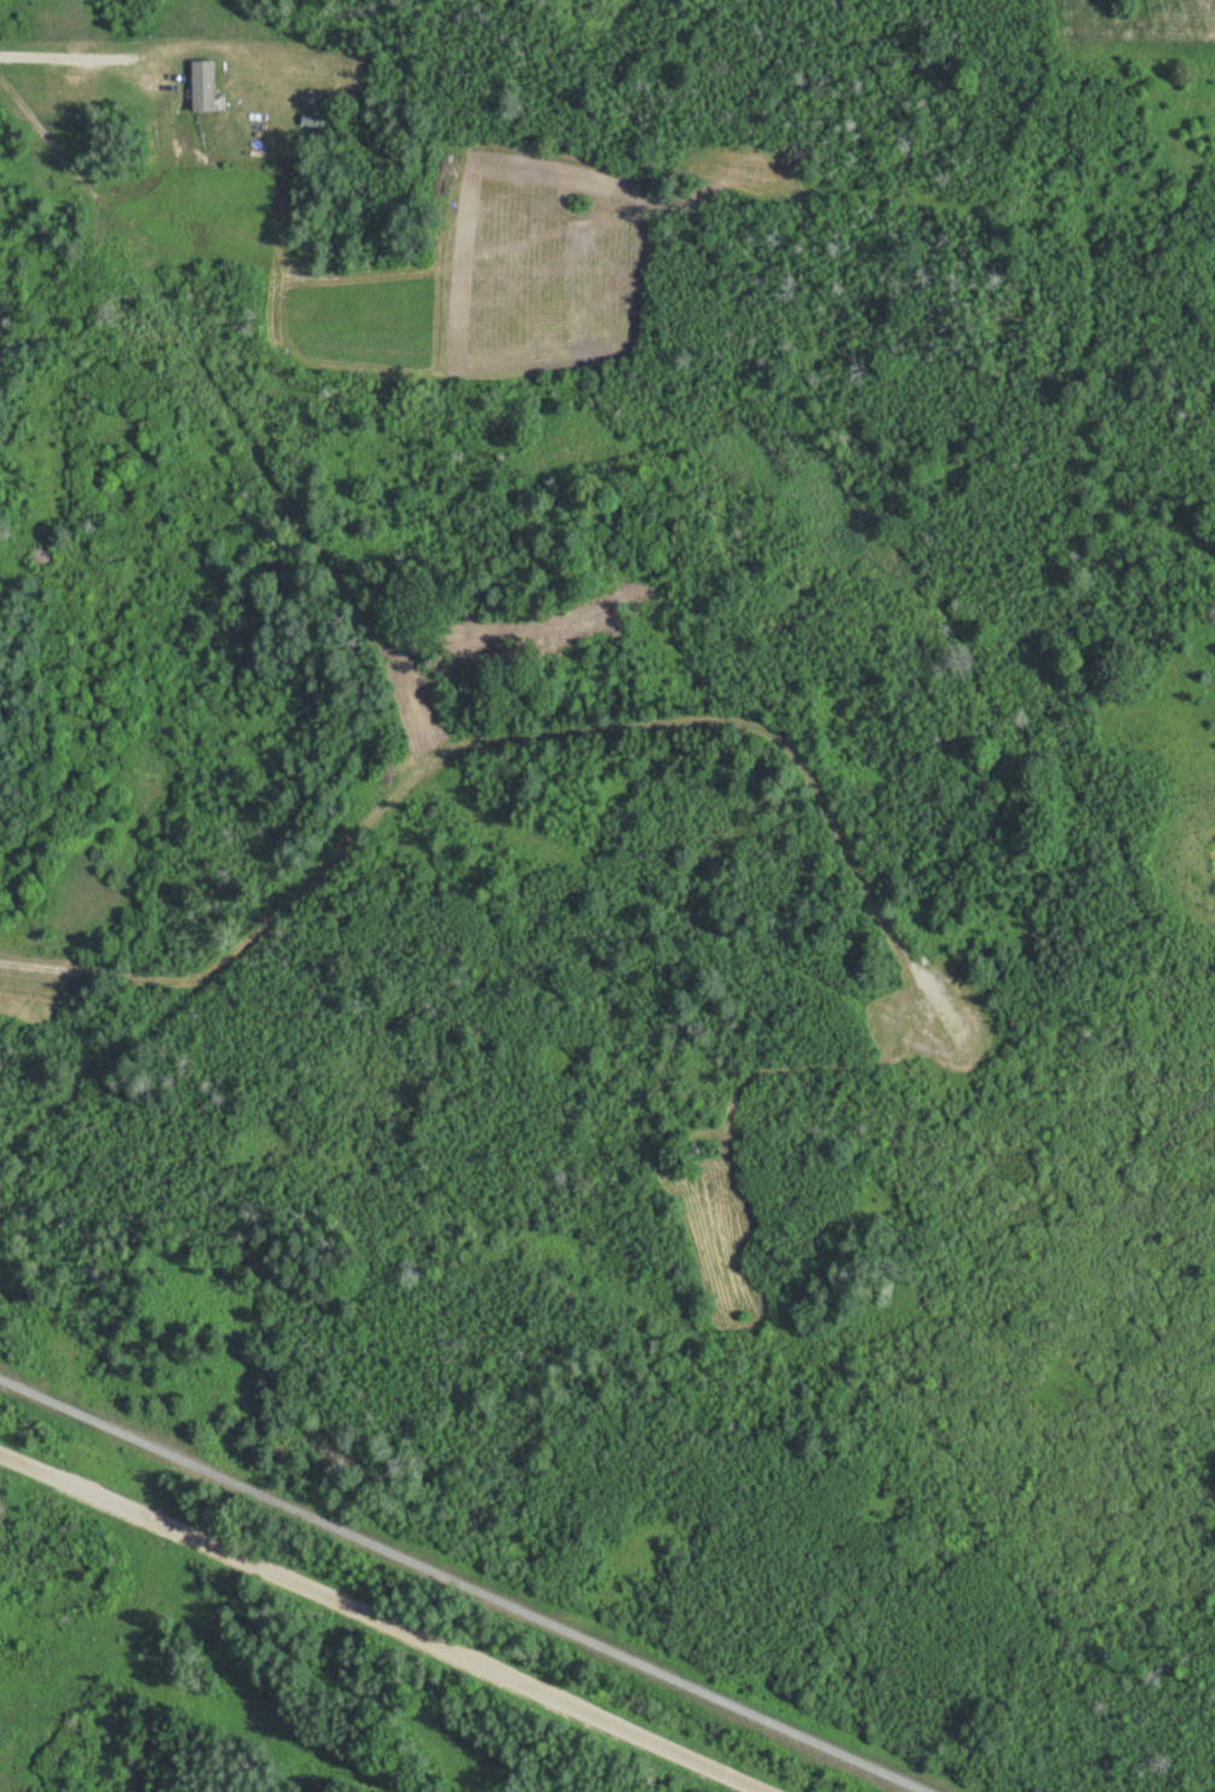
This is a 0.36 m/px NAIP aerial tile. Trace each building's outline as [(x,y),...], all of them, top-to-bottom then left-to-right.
[(185,110),(210,110),(210,60),(185,60),(185,110)]
